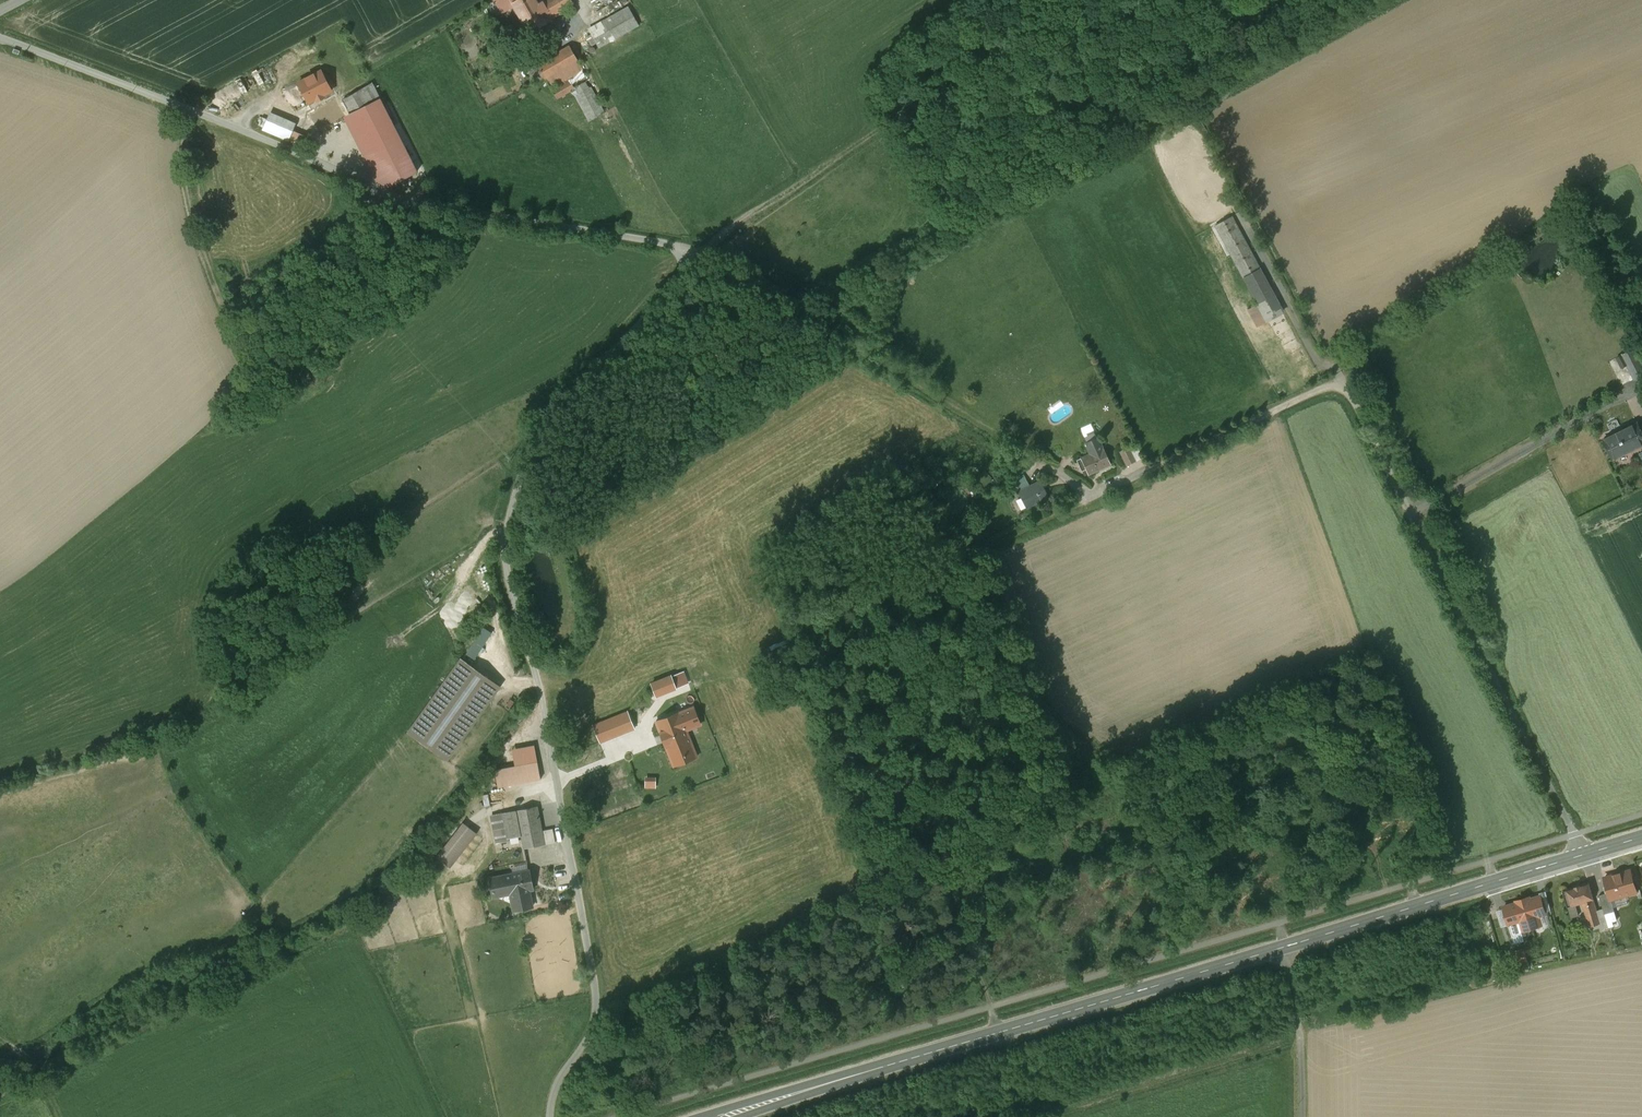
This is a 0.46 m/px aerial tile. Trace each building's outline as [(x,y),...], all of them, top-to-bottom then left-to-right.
[(502,13),(514,6),(523,22),(543,10),(538,2),(537,0),(495,0),(502,13)] [(528,32),(575,6),(572,0),(541,0),(538,2),(543,10),(523,22),(528,32)] [(639,25),(629,6),(618,13),(620,17),(628,31),(639,25)] [(591,34),(620,17),(618,13),(588,29),(591,34)] [(599,47),(628,31),(620,17),(591,34),(599,47)] [(537,65),(544,77),(551,88),(584,69),(570,46),(537,65)] [(296,112),(325,95),(312,74),(283,91),(296,112)] [(586,82),(575,88),(577,93),(591,120),(602,114),(589,88),(586,82)] [(553,91),(557,99),(570,91),(566,83),(553,91)] [(340,106),(346,117),(347,120),(353,117),(390,187),(417,172),(371,84),(343,99),(345,103),(340,106)] [(589,88),(602,114),(605,113),(591,87),(589,88)] [(588,121),(591,120),(577,93),(575,95),(579,103),(588,121)] [(337,100),(309,114),(319,131),(346,117),(340,106),(337,100)] [(296,124),(270,113),(263,129),(289,140),(296,124)] [(1231,217),(1215,226),(1244,278),(1264,320),(1283,309),(1231,217)] [(1617,358),(1622,368),(1628,365),(1635,379),(1641,376),(1641,366),(1633,350),(1617,358)] [(1089,439),(1099,433),(1092,422),(1082,428),(1089,439)] [(1604,439),(1614,459),(1641,445),(1641,431),(1638,423),(1604,439)] [(1077,461),(1082,471),(1086,468),(1089,474),(1110,464),(1098,438),(1086,444),(1091,454),(1077,461)] [(1134,445),(1141,459),(1147,456),(1140,442),(1134,445)] [(1129,448),(1121,452),(1127,465),(1135,462),(1129,448)] [(1040,480),(1018,492),(1027,508),(1048,497),(1040,480)] [(499,686),(460,659),(408,732),(447,760),(499,686)] [(672,676),(652,684),(656,695),(676,688),(672,676)] [(656,721),(659,729),(668,725),(672,736),(687,730),(701,725),(694,707),(679,713),(679,712),(656,721)] [(628,712),(593,726),(600,742),(634,728),(628,712)] [(668,725),(659,729),(674,766),(697,757),(687,730),(672,736),(668,725)] [(515,766),(495,770),(498,787),(540,779),(534,746),(512,750),(515,766)] [(649,787),(661,787),(661,775),(649,775),(649,787)] [(538,806),(503,813),(509,839),(521,836),(524,849),(545,845),(538,806)] [(509,839),(503,813),(491,815),(496,841),(509,839)] [(467,829),(459,824),(444,844),(452,849),(467,829)] [(529,870),(490,878),(494,897),(510,894),(514,911),(533,907),(530,890),(533,889),(529,870)] [(1631,870),(1604,878),(1609,893),(1611,899),(1627,894),(1627,896),(1637,893),(1637,892),(1631,870)] [(1589,882),(1567,889),(1568,889),(1563,891),(1568,907),(1582,903),(1594,900),(1589,882)] [(1609,893),(1599,895),(1605,914),(1615,911),(1611,899),(1609,893)] [(1541,896),(1504,907),(1509,925),(1519,922),(1521,931),(1542,925),(1540,918),(1542,915),(1546,914),(1541,896)] [(1594,900),(1582,903),(1589,927),(1601,923),(1594,900)] [(1528,948),(1511,953),(1515,965),(1528,961),(1527,955),(1530,954),(1528,948)]
